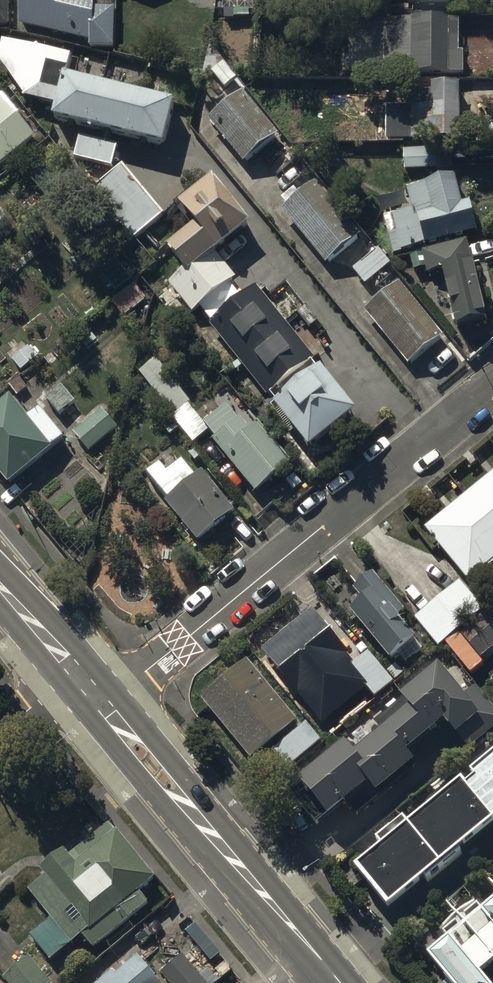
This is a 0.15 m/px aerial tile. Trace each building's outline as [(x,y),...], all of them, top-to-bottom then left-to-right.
[(9,26),(8,0),(0,0),(0,26),(9,26)] [(21,32),(89,49),(90,49),(90,54),(114,55),(115,15),(95,14),(95,0),(20,0),(21,32)] [(375,2),(411,2),(411,12),(463,12),(463,0),(375,0),(375,2)] [(458,23),(386,22),(386,81),(466,82),(467,55),(458,54),(458,23)] [(79,133),(72,162),(114,172),(121,146),(167,157),(181,101),(72,75),(77,58),(3,40),(0,51),(0,62),(26,102),(56,109),(52,127),(79,133)] [(244,93),(210,121),(247,165),(280,138),(244,93)] [(411,128),(388,128),(388,145),(405,145),(405,172),(453,171),(453,152),(461,152),(461,94),(431,94),(431,115),(411,115),(411,128)] [(0,96),(0,166),(36,137),(2,95),(0,96)] [(163,215),(123,167),(97,189),(137,236),(163,215)] [(388,232),(394,255),(478,233),(470,203),(463,205),(455,176),(406,188),(412,211),(393,216),(397,230),(388,232)] [(316,183),(282,211),(327,266),(361,239),(316,183)] [(215,187),(174,219),(192,243),(167,261),(179,272),(189,285),(255,238),(215,187)] [(427,277),(443,273),(457,330),(487,323),(467,241),(422,252),(427,277)] [(378,254),(353,274),(365,289),(390,270),(378,254)] [(400,287),(363,317),(408,372),(444,342),(400,287)] [(132,291),(111,309),(123,324),(145,305),(132,291)] [(156,362),(139,375),(174,420),(165,427),(172,435),(180,428),(193,445),(209,433),(191,411),(194,409),(156,362)] [(59,389),(43,405),(59,422),(75,407),(59,389)] [(12,400),(0,409),(0,477),(9,487),(54,451),(12,400)] [(218,439),(214,443),(257,496),(293,467),(257,424),(251,429),(231,405),(207,425),(218,439)] [(119,433),(105,415),(74,440),(88,458),(119,433)] [(158,471),(145,482),(167,509),(166,510),(199,551),(236,521),(203,481),(198,485),(184,466),(166,480),(158,471)] [(425,528),(470,582),(492,563),(492,473),(425,528)] [(404,609),(374,572),(353,589),(363,601),(350,612),(390,661),(415,640),(395,617),(404,609)] [(460,587),(415,627),(439,654),(484,613),(460,587)] [(313,610),(262,650),(299,696),(350,655),(313,610)] [(481,664),(492,654),(492,614),(462,640),(481,664)] [(370,654),(351,669),(376,700),(394,685),(370,654)] [(299,720),(249,661),(202,700),(252,759),(299,720)] [(476,690),(465,699),(440,670),(376,724),(384,733),(355,757),(345,745),(300,784),(303,788),(292,798),(316,826),(326,817),(329,821),(347,806),(357,818),(380,799),(377,796),(415,764),(407,754),(446,721),(470,749),(492,730),(492,710),(476,690)] [(307,729),(274,758),(288,774),(321,746),(307,729)] [(391,909),(426,879),(429,883),(462,855),(459,852),(492,823),(492,752),(476,767),(479,770),(471,776),(475,781),(468,788),(464,783),(410,828),(406,822),(380,844),(384,849),(358,871),(391,909)] [(45,877),(27,893),(71,946),(82,937),(93,950),(148,905),(138,893),(155,880),(110,825),(69,859),(62,850),(39,869),(45,877)] [(484,912),(475,902),(442,930),(453,943),(432,962),(450,982),(488,982),(483,977),(492,968),(492,905),(484,912)] [(116,969),(112,965),(92,982),(150,982),(159,974),(137,950),(116,969)] [(161,969),(173,982),(207,982),(209,982),(181,951),(161,969)] [(2,975),(9,982),(54,982),(29,953),(2,975)]
